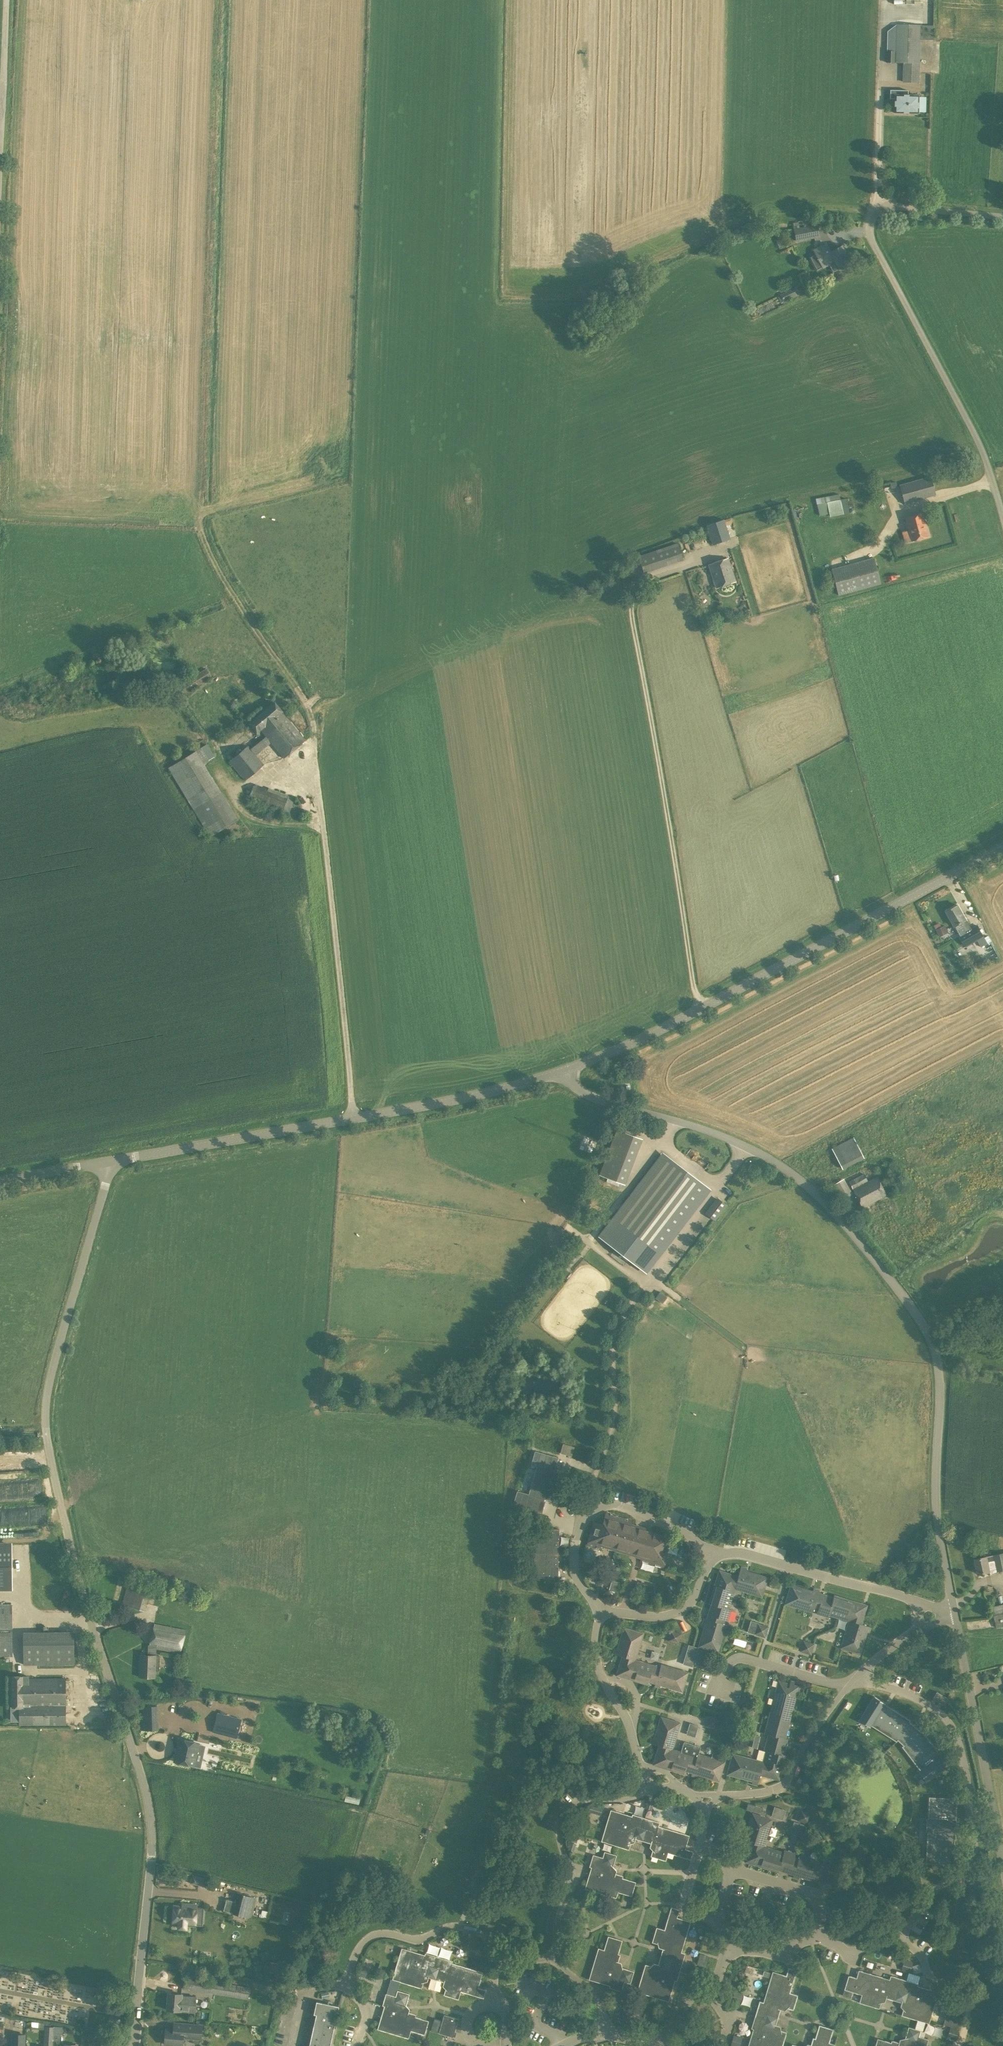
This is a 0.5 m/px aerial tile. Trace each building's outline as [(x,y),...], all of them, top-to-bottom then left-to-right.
[(886,31),(885,62),(894,63),(903,63),(902,82),(919,83),(920,39),(932,40),(933,25),(896,24),(886,31)] [(895,99),(894,113),(918,113),(918,96),(908,95),(908,90),(890,90),(890,99),(895,99)] [(816,225),(794,230),(796,242),(819,237),(816,225)] [(813,251),(814,254),(808,257),(816,271),(828,264),(833,272),(840,268),(839,265),(849,260),(841,246),(831,253),(825,244),(813,251)] [(930,477),(900,485),(904,503),(935,494),(930,477)] [(825,503),(828,517),(842,514),(839,500),(825,503)] [(902,532),(905,542),(912,540),(928,536),(921,513),(906,517),(909,530),(902,532)] [(731,540),(724,519),(708,525),(715,545),(731,540)] [(638,557),(643,572),(682,559),(677,544),(638,557)] [(728,558),(709,565),(716,588),(735,581),(728,558)] [(831,569),(838,595),(880,583),(873,558),(831,569)] [(257,733),(260,729),(265,735),(249,748),(247,746),(229,761),(245,780),(264,765),(256,756),(271,743),(284,758),(305,741),(281,712),(282,712),(275,702),(249,723),(257,733)] [(168,768),(210,837),(237,820),(204,764),(215,757),(207,744),(168,768)] [(268,789),(254,784),(248,800),(288,815),(294,799),(288,797),(288,795),(268,787),(268,789)] [(961,927),(968,923),(966,920),(958,905),(946,912),(955,926),(959,924),(961,927)] [(966,946),(977,940),(981,947),(988,943),(984,936),(987,934),(981,924),(978,926),(977,925),(960,935),(966,946)] [(948,930),(945,925),(936,929),(938,934),(948,930)] [(622,1183),(639,1138),(617,1130),(600,1175),(622,1183)] [(832,1149),(842,1169),(864,1158),(853,1138),(832,1149)] [(663,1156),(602,1236),(646,1269),(707,1190),(663,1156)] [(886,1195),(877,1177),(868,1182),(864,1174),(849,1182),(862,1207),(886,1195)] [(829,1187),(838,1203),(853,1193),(844,1179),(829,1187)] [(716,1197),(705,1212),(714,1219),(726,1205),(716,1197)] [(660,1291),(656,1298),(662,1302),(666,1296),(660,1291)] [(564,1442),(561,1452),(571,1455),(574,1445),(564,1442)] [(538,1468),(530,1495),(519,1492),(515,1506),(522,1508),(544,1514),(548,1500),(554,1502),(561,1474),(556,1472),(560,1459),(536,1452),(532,1466),(538,1468)] [(612,1478),(610,1484),(617,1485),(620,1486),(629,1489),(631,1483),(612,1478)] [(642,1555),(640,1561),(663,1568),(667,1553),(659,1551),(664,1536),(650,1532),(650,1530),(630,1524),(631,1520),(605,1512),(602,1524),(593,1521),(586,1545),(596,1547),(597,1542),(616,1547),(628,1551),(642,1555)] [(550,1529),(534,1529),(533,1578),(558,1578),(558,1569),(558,1535),(559,1529),(550,1529)] [(11,1587),(10,1545),(0,1545),(0,1588),(11,1587)] [(978,1574),(990,1571),(991,1573),(1002,1570),(1002,1553),(986,1557),(975,1559),(978,1574)] [(735,1589),(762,1597),(763,1592),(764,1588),(765,1587),(765,1585),(768,1577),(749,1571),(746,1571),(747,1568),(741,1566),(739,1576),(726,1572),(725,1574),(724,1576),(718,1575),(710,1604),(712,1604),(710,1609),(708,1616),(707,1619),(705,1618),(703,1624),(705,1625),(699,1647),(709,1650),(719,1653),(726,1628),(727,1625),(723,1624),(724,1620),(728,1621),(731,1610),(729,1609),(732,1601),(735,1589)] [(143,1611),(149,1587),(129,1581),(122,1605),(143,1611)] [(649,1585),(638,1582),(636,1587),(647,1591),(649,1585)] [(845,1632),(840,1648),(843,1649),(849,1650),(860,1654),(867,1632),(869,1633),(871,1627),(861,1624),(865,1611),(863,1611),(861,1610),(863,1604),(834,1595),(833,1597),(821,1593),(820,1593),(818,1593),(819,1590),(813,1588),(812,1591),(811,1590),(809,1590),(791,1584),(788,1593),(787,1595),(787,1596),(785,1604),(812,1612),(813,1609),(818,1610),(817,1614),(828,1617),(828,1615),(837,1618),(848,1621),(845,1632)] [(1002,1627),(1002,1604),(992,1607),(997,1628),(1002,1627)] [(12,1655),(11,1605),(0,1605),(0,1656),(12,1655)] [(748,1631),(755,1634),(758,1623),(751,1620),(748,1631)] [(159,1670),(159,1655),(156,1655),(157,1649),(180,1654),(187,1629),(154,1624),(149,1645),(148,1645),(148,1655),(140,1655),(139,1677),(155,1677),(155,1670),(159,1670)] [(632,1630),(632,1629),(624,1627),(618,1649),(615,1648),(615,1649),(613,1653),(615,1654),(620,1655),(622,1656),(618,1671),(635,1676),(634,1680),(648,1684),(648,1681),(655,1684),(655,1686),(657,1687),(660,1688),(661,1685),(682,1692),(685,1684),(684,1684),(685,1680),(686,1680),(688,1672),(661,1664),(660,1667),(636,1660),(641,1641),(644,1633),(634,1631),(632,1630)] [(669,1641),(679,1644),(682,1634),(672,1631),(671,1633),(669,1641)] [(24,1664),(74,1664),(73,1634),(23,1634),(24,1664)] [(814,1644),(803,1641),(800,1651),(811,1654),(814,1644)] [(693,1646),(689,1645),(683,1664),(693,1667),(699,1648),(697,1647),(693,1646)] [(18,1725),(65,1724),(65,1678),(22,1679),(22,1675),(11,1676),(12,1707),(18,1707),(18,1725)] [(763,1761),(732,1753),(726,1774),(749,1780),(752,1781),(751,1784),(757,1785),(760,1775),(773,1778),(774,1774),(780,1776),(785,1755),(783,1755),(786,1743),(782,1742),(783,1738),(785,1739),(798,1686),(796,1685),(793,1685),(794,1682),(790,1681),(790,1684),(788,1691),(785,1690),(787,1683),(778,1681),(773,1698),(769,1716),(764,1733),(772,1735),(771,1739),(767,1738),(764,1750),(765,1751),(763,1761)] [(937,1690),(932,1697),(938,1701),(942,1693),(937,1690)] [(948,1697),(942,1693),(938,1701),(943,1704),(948,1697)] [(864,1710),(858,1720),(859,1720),(861,1717),(871,1723),(869,1726),(870,1727),(871,1725),(895,1741),(896,1742),(897,1740),(903,1745),(901,1746),(919,1770),(918,1771),(919,1772),(923,1769),(930,1778),(926,1781),(926,1782),(935,1775),(949,1765),(940,1754),(938,1755),(936,1752),(937,1751),(921,1731),(920,1731),(916,1727),(913,1725),(909,1721),(910,1720),(888,1706),(887,1707),(884,1705),(885,1703),(873,1696),(864,1710)] [(158,1730),(157,1706),(141,1706),(142,1730),(158,1730)] [(213,1731),(221,1733),(238,1738),(243,1719),(218,1712),(213,1731)] [(684,1742),(681,1752),(672,1749),(680,1722),(673,1720),(673,1721),(669,1719),(661,1716),(654,1739),(651,1739),(650,1744),(652,1745),(656,1746),(659,1747),(654,1761),(672,1766),(670,1770),(684,1774),(685,1771),(692,1773),(691,1775),(697,1777),(697,1774),(719,1781),(721,1773),(722,1769),(723,1769),(725,1762),(724,1761),(712,1758),(699,1754),(701,1747),(684,1742)] [(708,1721),(706,1726),(716,1729),(719,1719),(709,1716),(708,1721)] [(690,1722),(686,1733),(694,1735),(698,1724),(690,1722)] [(176,1753),(174,1761),(194,1765),(198,1743),(179,1739),(176,1753)] [(346,1795),(344,1801),(359,1804),(361,1796),(352,1794),(351,1797),(346,1795)] [(927,1831),(925,1863),(937,1864),(953,1864),(955,1837),(953,1837),(953,1833),(955,1833),(956,1819),(955,1819),(956,1798),(940,1797),(928,1796),(927,1818),(926,1818),(926,1819),(932,1819),(931,1831),(925,1830),(925,1831),(927,1831)] [(654,1802),(647,1800),(645,1808),(652,1809),(654,1802)] [(761,1815),(753,1813),(746,1835),(744,1834),(742,1840),(751,1843),(747,1856),(752,1857),(750,1863),(779,1872),(779,1870),(794,1875),(793,1877),(799,1879),(800,1876),(822,1883),(824,1875),(822,1882),(837,1886),(839,1880),(828,1876),(829,1872),(832,1873),(837,1859),(830,1857),(826,1871),(825,1871),(828,1863),(800,1855),(799,1859),(795,1857),(796,1854),(785,1850),(784,1852),(764,1846),(773,1819),(765,1817),(766,1813),(762,1812),(763,1810),(763,1809),(748,1804),(746,1811),(761,1815)] [(779,1818),(781,1809),(774,1807),(771,1816),(779,1818)] [(693,1851),(685,1849),(689,1835),(659,1826),(660,1822),(632,1814),(632,1816),(611,1810),(601,1841),(629,1849),(630,1844),(634,1843),(636,1839),(651,1843),(650,1847),(653,1850),(651,1856),(666,1860),(668,1853),(691,1859),(693,1851)] [(805,1823),(808,1824),(811,1813),(803,1811),(800,1810),(796,1820),(805,1823)] [(593,1855),(589,1867),(591,1868),(585,1888),(616,1898),(618,1892),(632,1896),(636,1882),(622,1878),(623,1876),(616,1874),(617,1870),(613,1867),(617,1855),(604,1851),(602,1858),(593,1855)] [(978,1881),(981,1876),(974,1871),(971,1877),(978,1881)] [(207,1878),(192,1875),(190,1883),(198,1885),(205,1887),(207,1878)] [(253,1897),(238,1893),(233,1913),(248,1917),(253,1897)] [(187,1904),(187,1907),(174,1906),(172,1924),(178,1925),(178,1928),(186,1928),(186,1925),(193,1926),(195,1926),(197,1905),(187,1904)] [(668,2001),(675,1980),(677,1981),(685,1953),(681,1952),(690,1921),(677,1917),(679,1910),(671,1907),(664,1930),(656,1927),(652,1942),(658,1944),(659,1948),(663,1949),(658,1964),(654,1963),(651,1966),(645,1964),(637,1992),(668,2001)] [(620,1954),(618,1954),(622,1940),(608,1936),(604,1950),(598,1948),(589,1979),(610,1986),(610,1987),(621,1991),(624,1982),(630,1983),(634,1971),(622,1968),(621,1963),(618,1962),(620,1954)] [(425,1954),(402,1948),(392,1979),(422,1988),(423,1982),(427,1981),(428,1977),(444,1982),(443,1986),(445,1989),(444,1994),(459,1999),(461,1991),(484,1998),(486,1989),(478,1987),(483,1972),(452,1962),(452,1961),(425,1952),(425,1954)] [(895,1952),(893,1958),(903,1961),(905,1953),(899,1951),(895,1950),(895,1952)] [(912,1962),(904,1959),(901,1969),(909,1971),(912,1962)] [(368,1969),(361,1967),(359,1975),(365,1977),(368,1969)] [(753,2029),(748,2045),(782,2045),(786,2032),(781,2030),(780,2026),(776,2025),(780,2010),(784,2011),(787,2008),(793,2010),(798,1995),(790,1993),(797,1970),(793,1969),(788,1968),(786,1975),(783,1974),(773,1971),(772,1973),(763,2002),(759,2001),(755,2015),(751,2028),(753,2029)] [(901,2015),(928,2023),(933,2010),(938,1992),(931,1990),(917,1986),(918,1984),(890,1976),(889,1979),(859,1970),(856,1978),(848,1976),(844,1989),(861,1995),(859,2003),(879,2009),(881,2003),(884,2002),(886,1998),(901,2002),(900,2006),(903,2009),(901,2015)] [(427,2028),(426,2028),(429,2020),(415,2016),(416,2014),(409,2012),(410,2009),(406,2005),(409,1993),(397,1990),(396,1996),(386,1993),(382,2005),(384,2006),(377,2029),(409,2038),(411,2030),(425,2034),(425,2032),(429,2033),(430,2029),(433,2030),(438,2016),(431,2014),(427,2028)] [(739,2004),(743,1994),(739,1993),(735,1991),(731,2002),(739,2004)] [(195,2012),(196,1997),(181,1995),(181,1994),(168,1993),(166,2009),(180,2011),(180,2010),(195,2012)] [(339,2006),(317,2001),(314,2014),(316,2014),(309,2045),(330,2045),(339,2006)] [(459,2018),(444,2014),(439,2032),(453,2037),(459,2018)] [(14,2027),(26,2027),(27,2019),(14,2018),(14,2027)] [(164,2044),(182,2045),(182,2037),(192,2038),(194,2024),(174,2023),(174,2029),(166,2029),(164,2044)] [(835,2044),(829,2043),(833,2029),(823,2026),(819,2025),(815,2038),(813,2038),(811,2045),(808,2044),(805,2045),(834,2045),(835,2044)] [(45,2026),(45,2029),(44,2040),(53,2041),(53,2026),(51,2026),(45,2026)] [(53,2026),(53,2041),(60,2041),(60,2034),(63,2034),(63,2031),(63,2027),(53,2026)] [(891,2043),(877,2038),(875,2045),(926,2045),(928,2039),(919,2036),(920,2030),(914,2029),(908,2027),(907,2032),(905,2038),(900,2040),(899,2043),(895,2041),(891,2040),(891,2043)] [(948,2037),(956,2039),(958,2030),(950,2027),(948,2037)] [(26,2034),(11,2033),(11,2045),(25,2045),(26,2034)] [(88,2042),(97,2042),(97,2033),(88,2033),(88,2042)] [(742,2038),(734,2036),(733,2036),(733,2038),(731,2043),(730,2045),(731,2045),(739,2045),(742,2038)]
